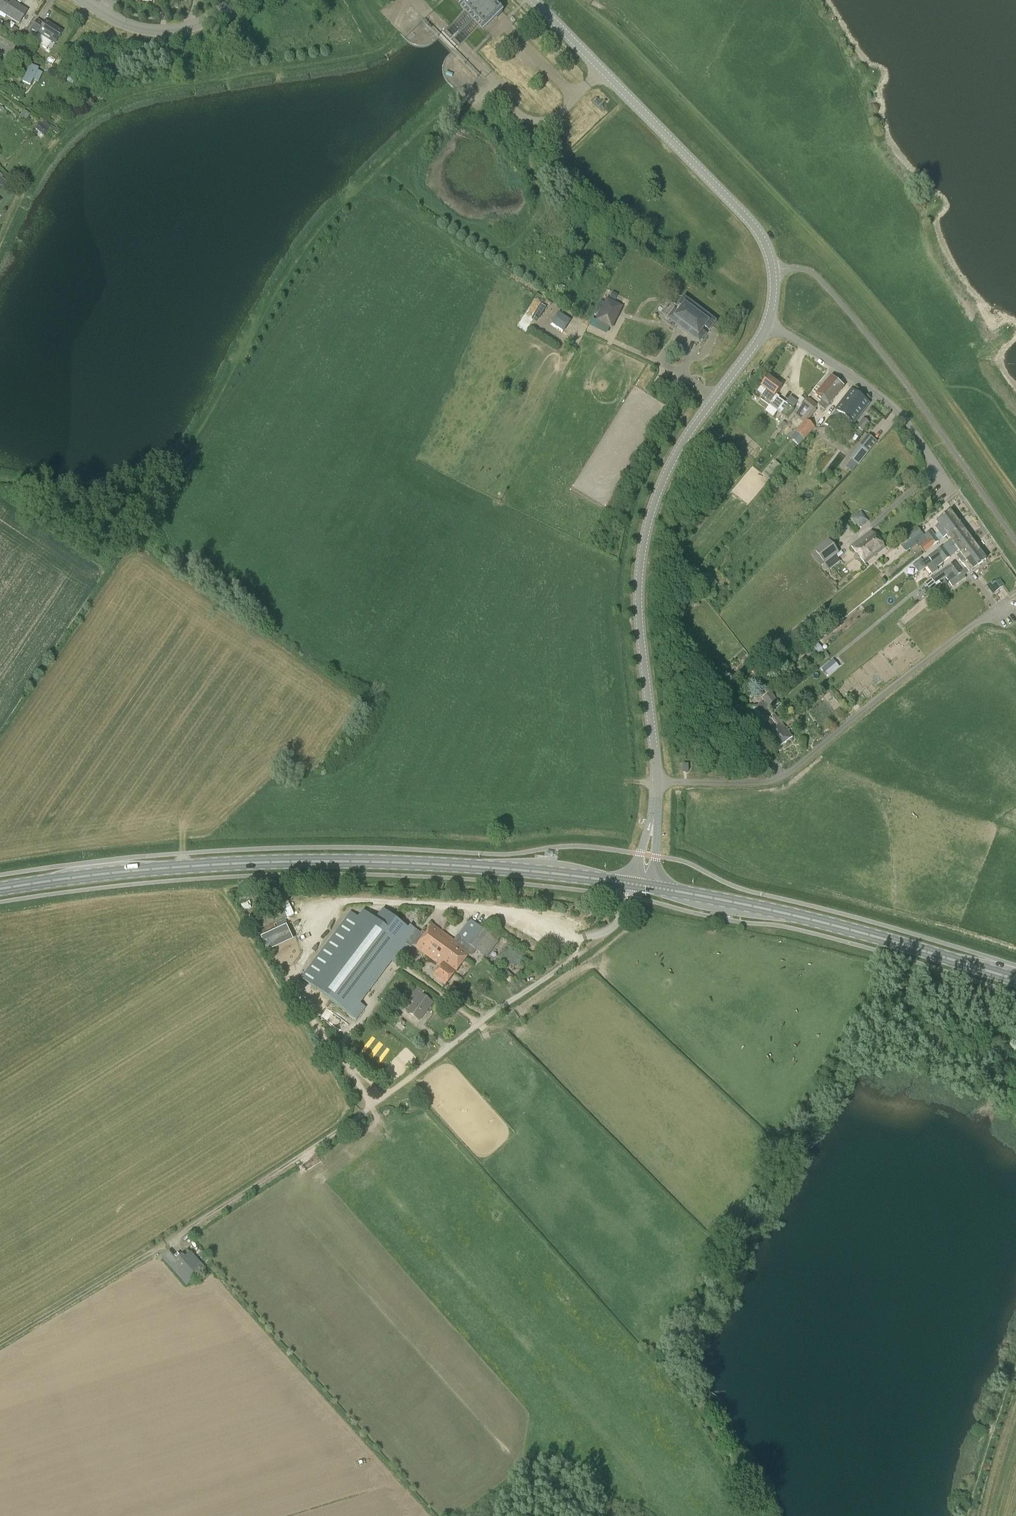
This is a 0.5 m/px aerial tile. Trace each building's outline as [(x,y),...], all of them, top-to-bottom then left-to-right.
[(26,12),(11,2),(11,1),(10,0),(0,0),(0,12),(19,24),(26,12)] [(503,13),(490,0),(466,0),(460,6),(465,11),(468,14),(471,17),(473,19),(476,23),(479,26),(484,31),(503,13)] [(37,34),(54,45),(62,33),(45,22),(43,25),(37,22),(29,33),(35,37),(37,34)] [(8,35),(12,38),(17,32),(18,30),(13,27),(11,30),(8,35)] [(17,42),(22,35),(17,32),(12,38),(17,42)] [(30,65),(24,77),(30,80),(36,68),(30,65)] [(25,119),(29,114),(24,111),(21,116),(25,119)] [(39,132),(43,127),(38,123),(34,128),(39,132)] [(609,298),(615,301),(618,295),(612,292),(609,298)] [(606,298),(604,304),(600,302),(594,314),(598,316),(595,321),(612,329),(623,307),(606,298)] [(706,330),(712,322),(708,319),(708,318),(693,306),(691,308),(685,303),(680,309),(679,309),(676,313),(677,313),(673,320),(679,324),(678,325),(698,339),(702,333),(701,333),(705,328),(706,330)] [(551,324),(563,332),(571,321),(559,313),(551,324)] [(787,420),(794,410),(776,397),(783,388),(769,377),(761,388),(767,392),(761,400),(787,420)] [(819,406),(824,401),(839,383),(831,377),(816,396),(815,397),(820,402),(818,405),(819,406)] [(824,401),(819,406),(824,411),(828,406),(829,406),(844,388),(839,383),(824,401)] [(854,425),(870,404),(851,390),(836,411),(854,425)] [(817,406),(808,398),(794,416),(803,423),(817,406)] [(830,417),(825,424),(834,431),(840,424),(830,417)] [(863,432),(870,422),(863,418),(857,428),(863,432)] [(800,444),(815,427),(807,420),(796,432),(799,435),(795,439),(800,444)] [(778,427),(781,430),(787,424),(783,421),(778,427)] [(858,466),(877,442),(868,435),(849,459),(858,466)] [(763,488),(780,468),(773,463),(771,466),(770,465),(762,474),(765,477),(761,482),(762,484),(761,486),(763,488)] [(868,521),(861,512),(852,519),(859,528),(868,521)] [(939,525),(935,528),(936,528),(939,532),(939,533),(956,520),(951,512),(950,512),(936,522),(937,523),(939,525)] [(956,520),(939,533),(940,534),(943,538),(946,536),(947,536),(949,538),(962,528),(957,521),(956,520)] [(908,537),(900,543),(906,552),(917,543),(921,547),(935,536),(934,536),(931,531),(924,536),(918,527),(907,535),(908,537)] [(950,541),(947,543),(948,544),(951,549),(968,536),(963,528),(962,528),(949,538),(949,539),(950,541)] [(866,564),(885,549),(871,532),(852,547),(866,564)] [(921,547),(924,552),(939,541),(935,536),(921,547)] [(968,536),(951,549),(952,550),(955,554),(958,551),(959,552),(960,554),(974,544),(969,536),(968,536)] [(825,564),(839,553),(828,539),(814,551),(815,552),(811,554),(820,566),(824,563),(825,564)] [(963,557),(960,559),(963,565),(980,552),(975,544),(974,544),(960,554),(961,555),(963,557)] [(932,563),(947,552),(942,547),(922,561),(922,562),(920,559),(912,565),(919,574),(927,568),(932,563)] [(947,552),(932,563),(936,568),(950,557),(947,552)] [(980,552),(963,565),(964,565),(967,569),(969,573),(986,560),(980,552)] [(954,563),(932,580),(938,588),(942,585),(940,582),(946,578),(958,569),(954,563)] [(958,569),(946,578),(953,588),(966,579),(958,569)] [(1003,588),(999,581),(989,588),(988,587),(994,595),(1003,588)] [(742,660),(746,665),(752,660),(747,655),(742,660)] [(822,669),(828,676),(834,670),(828,664),(822,669)] [(780,704),(771,692),(770,692),(766,687),(753,696),(758,702),(762,699),(764,703),(764,704),(763,705),(761,702),(752,709),(759,718),(770,710),(770,711),(780,704)] [(729,710),(733,715),(741,709),(733,700),(732,701),(726,706),(729,710)] [(778,749),(793,738),(775,715),(764,723),(762,721),(756,725),(763,734),(766,731),(768,734),(767,735),(778,749)] [(259,930),(288,917),(280,902),(249,916),(259,930)] [(377,921),(375,919),(365,911),(360,918),(358,917),(351,911),(350,913),(346,917),(344,920),(301,978),(356,1020),(365,1008),(358,1002),(389,960),(397,966),(411,948),(411,946),(412,946),(413,946),(415,946),(417,947),(425,936),(416,930),(411,926),(409,928),(385,910),(377,921)] [(493,961),(507,942),(471,916),(453,940),(471,953),(480,960),(484,955),(493,961)] [(433,925),(425,936),(417,947),(416,948),(437,964),(438,963),(442,966),(434,977),(446,986),(471,953),(453,940),(433,925)] [(401,996),(409,988),(403,982),(395,991),(401,996)] [(433,1004),(421,995),(424,992),(417,987),(407,999),(414,1004),(408,1012),(419,1021),(433,1004)] [(173,1248),(162,1258),(187,1284),(206,1266),(191,1251),(187,1255),(183,1251),(180,1255),(173,1248)]
